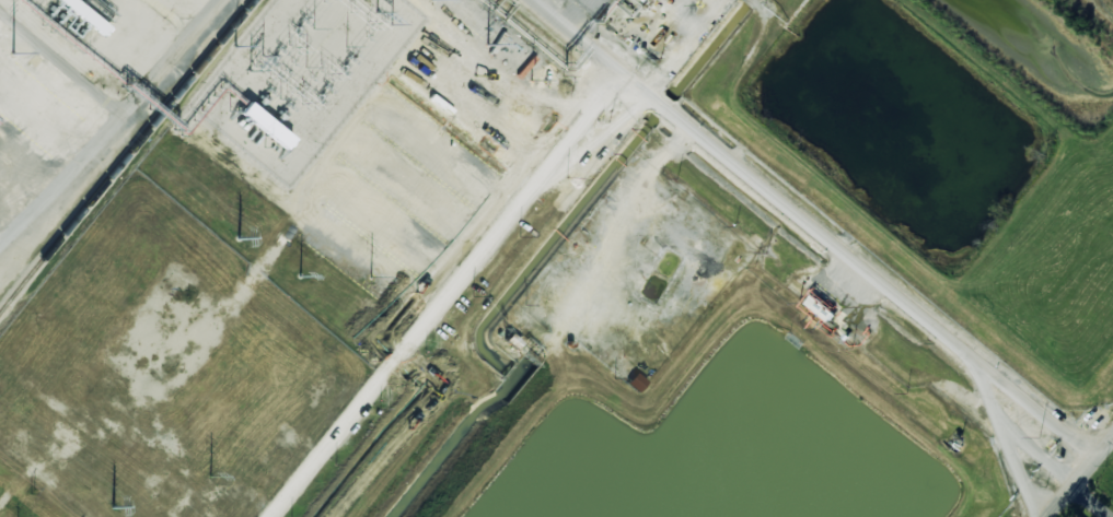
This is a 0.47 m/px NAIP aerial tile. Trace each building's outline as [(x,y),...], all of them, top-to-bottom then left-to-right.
[(238,113),(284,150),(292,139),(247,102),(238,113)] [(828,324),(839,308),(813,289),(802,304),(810,309),(809,311),(828,324)] [(639,393),(648,382),(635,372),(626,382),(639,393)]
